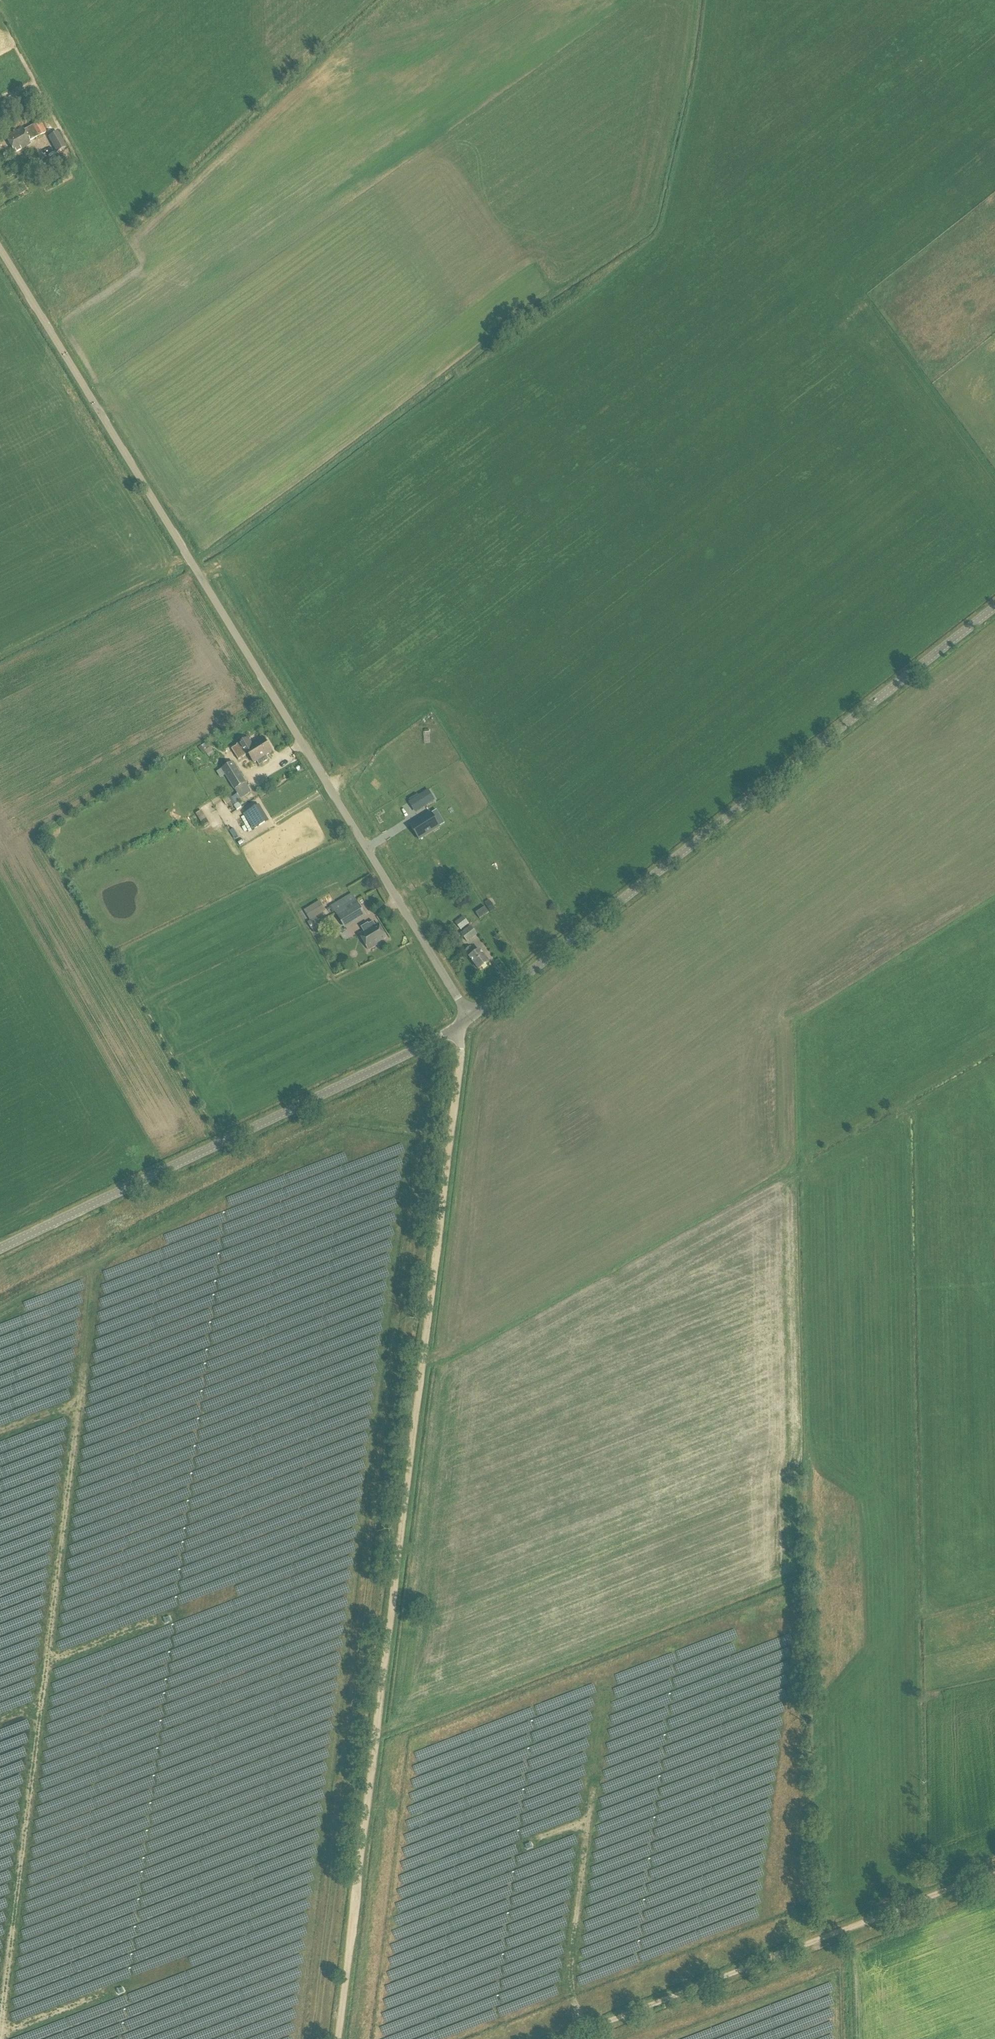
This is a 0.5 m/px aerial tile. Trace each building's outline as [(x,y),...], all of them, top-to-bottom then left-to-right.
[(6,137),(13,150),(20,150),(31,144),(30,142),(36,138),(46,132),(41,122),(31,127),(24,131),(22,128),(6,137)] [(51,136),(60,151),(66,148),(57,133),(51,136)] [(42,162),(53,158),(50,150),(39,154),(42,162)] [(232,749),(239,760),(248,754),(250,757),(268,746),(263,738),(250,747),(246,740),(232,749)] [(201,744),(207,755),(212,751),(206,741),(201,744)] [(268,746),(250,757),(254,763),(257,761),(260,765),(269,760),(266,756),(272,752),(268,746)] [(235,789),(245,783),(233,762),(222,769),(235,789)] [(429,790),(409,802),(415,812),(435,800),(429,790)] [(245,814),(254,828),(267,820),(258,806),(245,814)] [(199,808),(194,811),(202,824),(207,821),(199,808)] [(431,813),(412,825),(410,826),(419,840),(421,839),(440,828),(431,813)] [(332,906),(345,928),(365,916),(352,895),(332,906)] [(320,902),(309,908),(315,916),(325,910),(320,902)] [(476,913),(480,918),(489,912),(485,907),(476,913)] [(464,918),(455,924),(457,927),(466,921),(464,918)] [(387,938),(378,924),(371,928),(371,927),(359,934),(368,950),(380,943),(379,942),(387,938)] [(460,933),(467,942),(478,935),(471,926),(460,933)] [(465,951),(479,969),(489,962),(479,950),(475,953),(471,947),(465,951)]
